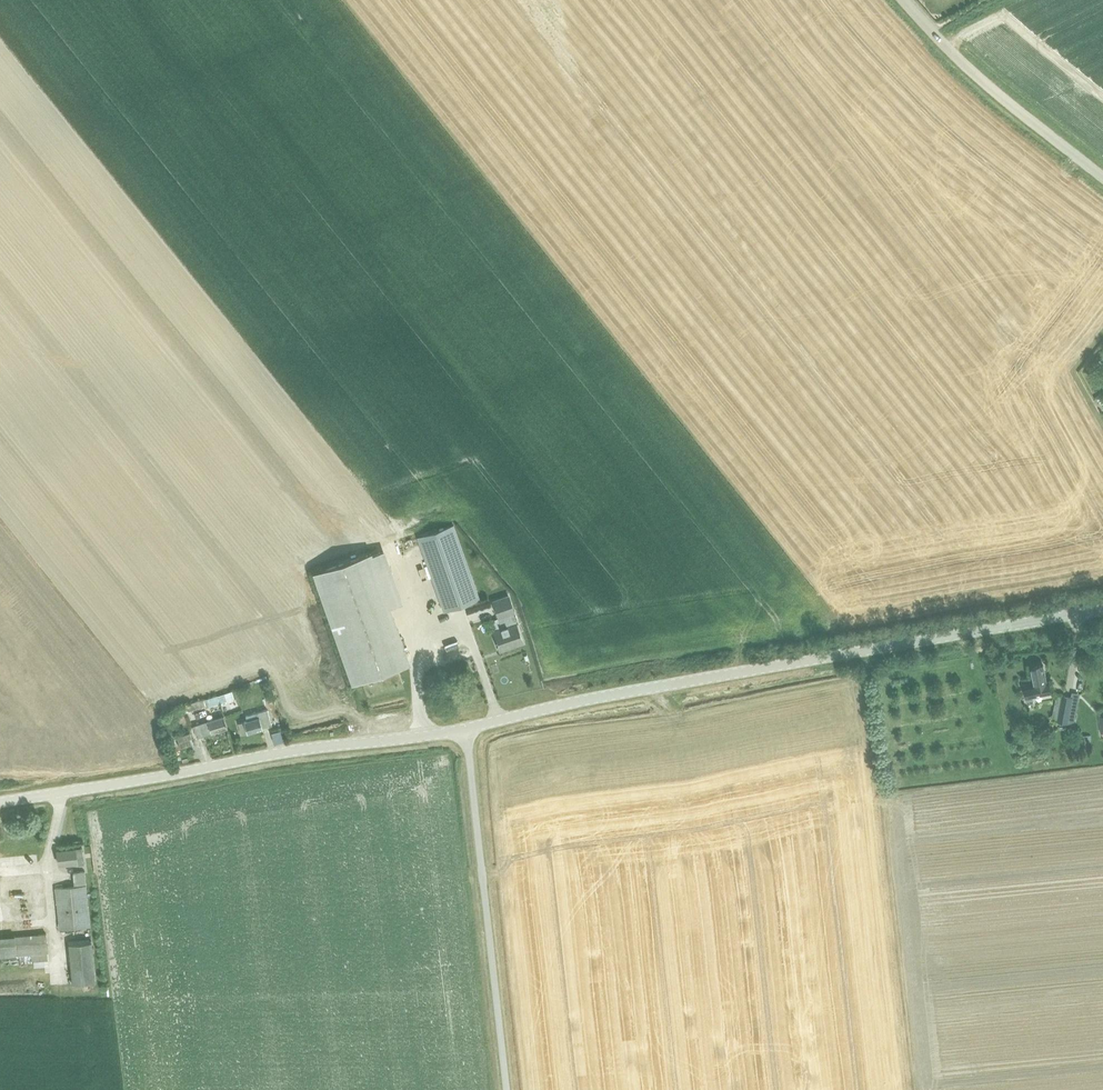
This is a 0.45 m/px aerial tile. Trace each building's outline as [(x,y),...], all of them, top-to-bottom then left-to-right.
[(479,598),(453,527),(418,539),(443,611),(479,598)] [(406,560),(414,558),(412,546),(403,547),(406,560)] [(409,662),(371,554),(315,573),(353,681),(409,662)] [(505,617),(509,627),(493,633),(500,652),(523,644),(516,625),(519,624),(515,612),(514,612),(508,598),(493,603),(499,619),(505,617)] [(1025,687),(1027,698),(1051,693),(1049,682),(1046,682),(1043,664),(1032,667),(1035,685),(1025,687)] [(231,690),(217,695),(220,702),(220,704),(234,699),(231,690)] [(217,695),(206,699),(208,706),(220,702),(217,695)] [(1055,704),(1053,711),(1059,712),(1058,721),(1068,723),(1073,697),(1062,695),(1061,705),(1055,704)] [(201,699),(189,703),(191,710),(203,706),(201,699)] [(205,709),(194,713),(196,718),(207,714),(205,709)] [(248,733),(263,729),(263,728),(272,725),(267,709),(246,716),(247,720),(239,723),(242,734),(248,733)] [(208,721),(193,726),(197,738),(212,733),(228,728),(223,716),(208,721)] [(1081,729),(1074,729),(1075,749),(1083,748),(1081,729)] [(190,733),(177,737),(181,748),(194,743),(190,733)] [(80,849),(56,852),(58,865),(75,863),(75,865),(84,864),(82,849),(80,849)] [(41,917),(39,872),(0,874),(0,911),(0,919),(41,917)] [(53,888),(58,930),(89,927),(83,873),(72,874),(73,886),(53,888)] [(45,934),(0,938),(0,957),(47,953),(45,934)] [(94,982),(89,942),(67,945),(71,984),(94,982)]
